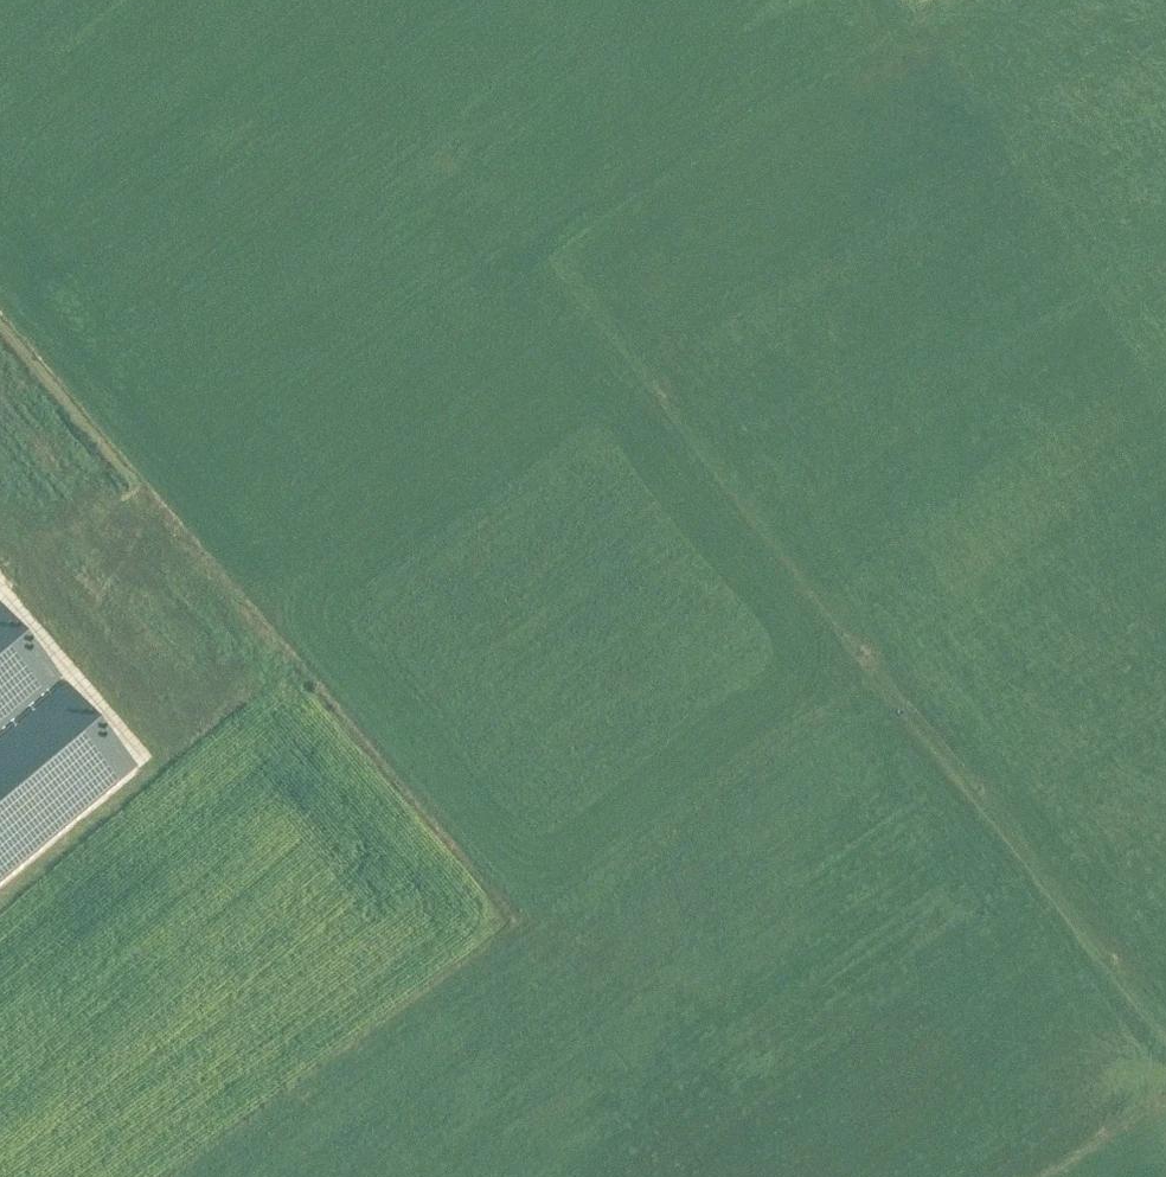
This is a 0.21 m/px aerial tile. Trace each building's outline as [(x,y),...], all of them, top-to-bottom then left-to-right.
[(137,771),(0,609),(0,887),(137,771)]
